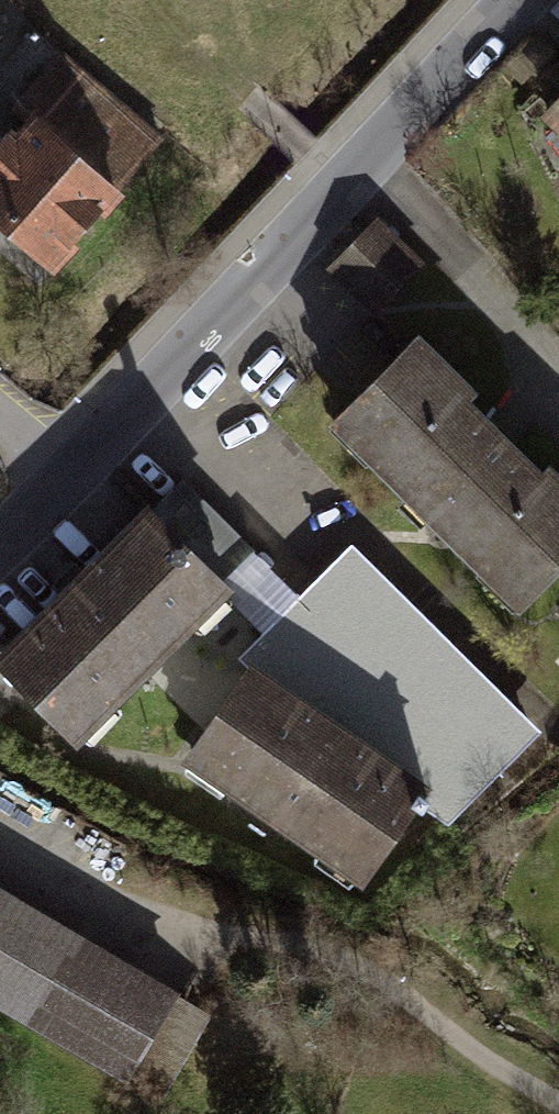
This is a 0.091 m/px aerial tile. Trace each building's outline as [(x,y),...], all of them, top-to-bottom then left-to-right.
[(55,270),(138,173),(129,165),(160,134),(36,31),(0,73),(0,95),(7,101),(16,109),(0,128),(0,224),(55,270)] [(539,110),(558,128),(558,88),(539,110)] [(374,220),(326,267),(371,311),(418,264),(374,220)] [(410,329),(324,416),(515,608),(558,563),(558,476),(410,329)] [(183,478),(155,507),(231,583),(222,592),(264,632),(298,595),(183,478)] [(0,649),(0,663),(79,737),(222,592),(231,583),(155,507),(148,500),(0,649)] [(537,727),(350,540),(298,595),(264,632),(249,647),(424,765),(405,793),(445,823),(537,727)] [(249,647),(241,642),(173,743),(356,866),(405,793),(424,765),(249,647)] [(0,881),(0,1003),(119,1074),(122,1069),(155,1091),(205,1009),(171,989),(172,981),(0,881)]
